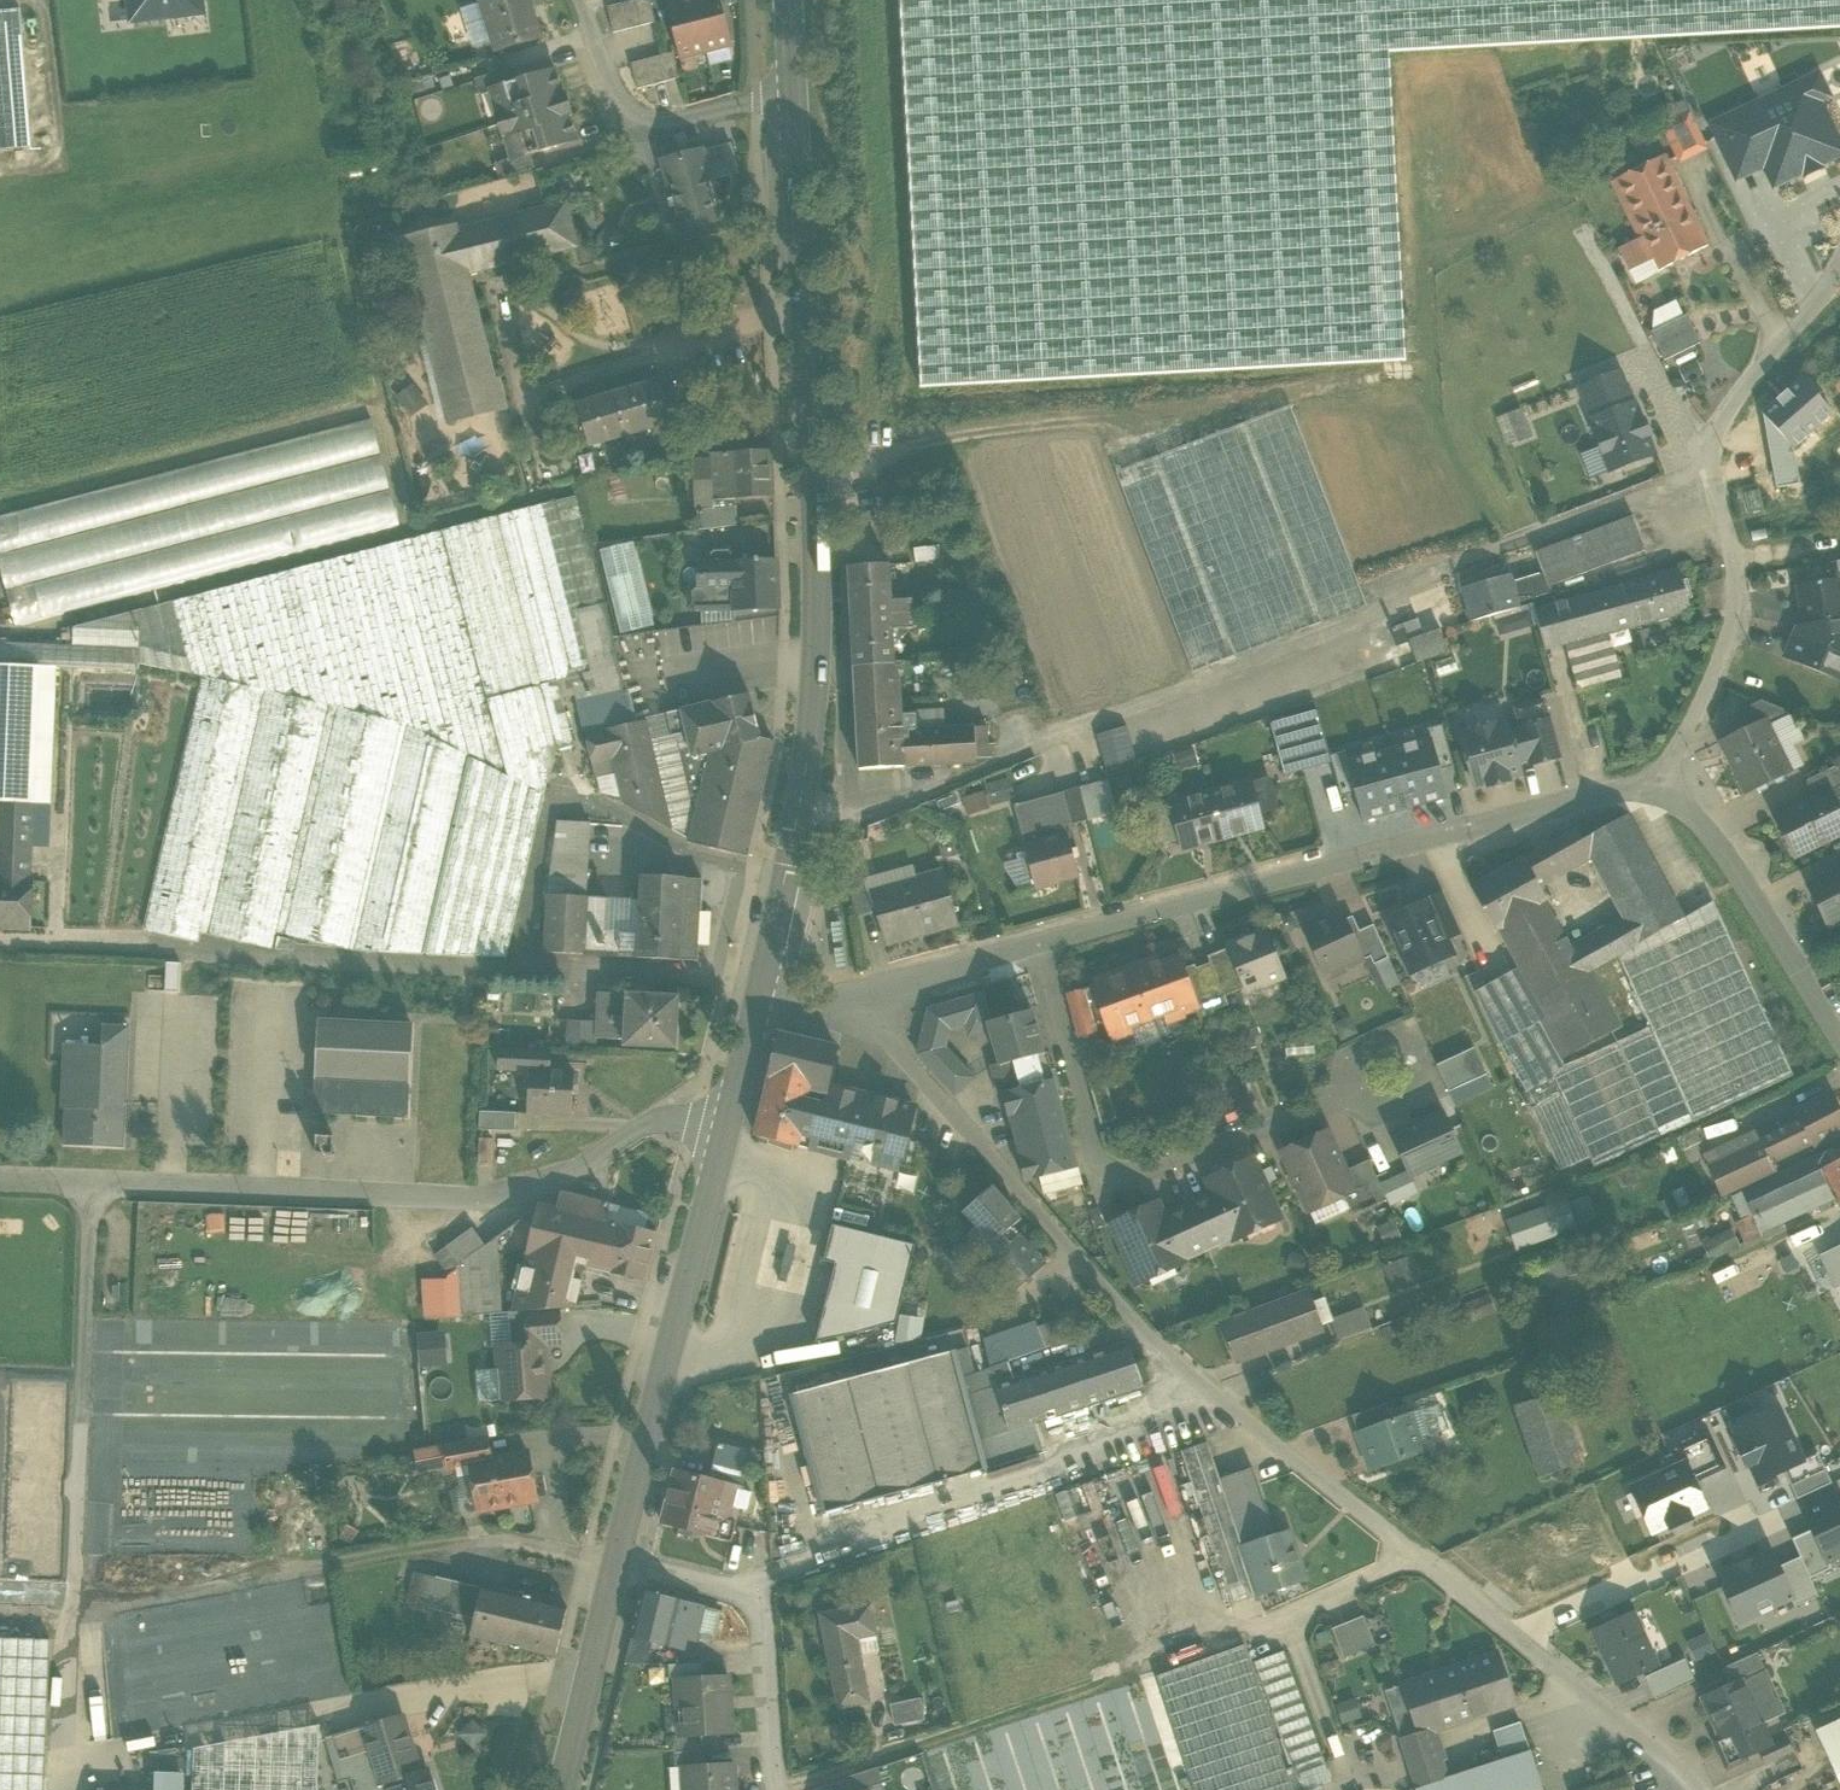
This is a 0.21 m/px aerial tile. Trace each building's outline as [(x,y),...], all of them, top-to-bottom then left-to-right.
[(199,2),(199,0),(130,0),(132,10),(141,9),(142,18),(166,15),(165,6),(199,2)] [(479,1),(494,54),(541,40),(529,0),(483,0),(479,1)] [(621,3),(627,29),(641,26),(635,0),(621,3)] [(641,26),(655,22),(650,0),(635,0),(641,26)] [(666,4),(679,58),(705,51),(692,0),(681,0),(666,4)] [(705,51),(731,44),(720,0),(692,0),(705,51)] [(917,387),(1405,362),(1387,54),(1839,30),(1839,0),(897,0),(917,387)] [(165,6),(166,15),(200,11),(199,2),(165,6)] [(621,3),(607,7),(613,33),(627,29),(621,3)] [(673,52),(659,56),(665,81),(679,78),(673,52)] [(659,56),(645,59),(651,85),(665,81),(659,56)] [(645,59),(631,63),(637,89),(651,85),(645,59)] [(509,83),(490,89),(491,90),(499,115),(496,116),(499,126),(568,105),(565,95),(563,95),(555,69),(509,83)] [(505,70),(475,79),(479,94),(491,90),(490,89),(509,83),(505,70)] [(435,87),(431,74),(406,81),(411,95),(435,87)] [(1817,76),(1800,84),(1804,93),(1789,100),(1795,112),(1769,124),(1763,112),(1746,120),(1744,121),(1764,165),(1774,185),(1804,171),(1805,174),(1808,173),(1804,165),(1813,162),(1816,169),(1819,168),(1817,164),(1839,154),(1839,149),(1817,101),(1827,96),(1817,76)] [(1800,84),(1742,111),(1746,120),(1763,112),(1769,124),(1795,112),(1789,100),(1804,93),(1800,84)] [(568,105),(499,126),(502,134),(504,133),(512,158),(512,160),(531,154),(577,140),(569,114),(571,113),(568,105)] [(1675,119),(1669,107),(1641,121),(1647,134),(1662,127),(1679,163),(1707,149),(1689,112),(1675,119)] [(1744,121),(1746,120),(1742,111),(1712,125),(1737,178),(1764,165),(1744,121)] [(731,143),(701,151),(709,180),(738,173),(731,143)] [(701,149),(663,159),(681,230),(720,221),(709,180),(701,151),(701,149)] [(531,154),(512,160),(512,158),(500,162),(505,177),(535,168),(531,154)] [(1664,155),(1611,181),(1639,239),(1640,239),(1692,212),(1664,155)] [(565,205),(458,231),(468,271),(575,245),(565,205)] [(1692,212),(1640,239),(1639,239),(1619,249),(1629,270),(1649,260),(1656,273),(1707,246),(1692,212)] [(457,223),(401,237),(402,240),(404,239),(448,421),(446,421),(447,423),(507,409),(500,377),(493,378),(468,271),(458,231),(457,226),(458,226),(457,223)] [(1649,260),(1629,270),(1628,270),(1635,283),(1656,273),(1649,260)] [(1654,312),(1652,331),(1683,316),(1675,301),(1654,312)] [(1652,331),(1650,332),(1664,360),(1700,343),(1686,314),(1683,316),(1652,331)] [(1579,387),(1592,419),(1632,403),(1620,371),(1579,387)] [(660,381),(576,405),(588,444),(671,420),(660,381)] [(1589,420),(1609,471),(1654,454),(1647,436),(1649,435),(1644,420),(1641,421),(1634,402),(1632,403),(1592,419),(1589,420)] [(1519,405),(1494,414),(1503,443),(1528,434),(1519,405)] [(1115,472),(1191,669),(1365,604),(1289,406),(1115,472)] [(0,516),(0,566),(15,625),(399,525),(371,419),(0,516)] [(770,450),(710,453),(710,460),(694,461),(697,510),(736,506),(735,499),(773,496),(770,450)] [(576,494),(497,516),(541,684),(540,684),(557,750),(575,745),(562,698),(574,696),(594,691),(575,611),(604,604),(576,494)] [(736,506),(697,510),(699,530),(738,525),(736,506)] [(497,516),(172,601),(192,674),(203,676),(255,688),(329,705),(401,722),(406,723),(470,756),(473,758),(545,793),(557,750),(540,684),(541,684),(497,516)] [(1619,522),(1582,536),(1594,568),(1630,553),(1619,522)] [(1582,536),(1537,553),(1544,575),(1548,585),(1594,568),(1582,536)] [(617,630),(651,623),(633,538),(599,545),(617,630)] [(700,585),(701,609),(734,608),(735,609),(778,608),(776,560),(758,560),(758,558),(755,558),(755,561),(735,561),(734,551),(729,546),(712,547),(708,552),(708,562),(700,562),(700,585)] [(889,564),(848,566),(851,617),(912,613),(911,599),(891,601),(889,564)] [(1678,569),(1620,585),(1620,586),(1601,591),(1613,632),(1613,631),(1614,632),(1690,611),(1678,569)] [(1544,575),(1528,580),(1533,597),(1550,592),(1548,585),(1544,575)] [(1511,579),(1462,592),(1471,621),(1519,607),(1518,601),(1513,584),(1511,579)] [(1528,580),(1513,584),(1518,601),(1533,597),(1528,580)] [(1799,586),(1803,615),(1802,615),(1805,628),(1802,634),(1793,635),(1785,656),(1839,679),(1839,590),(1838,580),(1799,586)] [(701,609),(700,585),(693,585),(689,590),(689,605),(694,610),(701,610),(701,609)] [(1601,591),(1536,609),(1546,650),(1566,644),(1609,633),(1613,632),(1601,591)] [(172,601),(140,610),(139,648),(138,663),(192,674),(172,601)] [(604,604),(575,611),(594,691),(603,728),(597,729),(598,732),(645,721),(644,718),(633,721),(604,604)] [(735,619),(735,609),(734,608),(701,609),(701,610),(694,610),(696,624),(735,619)] [(140,610),(73,627),(73,646),(139,648),(140,610)] [(912,613),(851,617),(854,667),(894,664),(892,628),(913,627),(912,613)] [(1406,628),(1291,667),(1301,698),(1417,658),(1406,628)] [(1609,633),(1566,644),(1578,691),(1621,679),(1609,633)] [(0,643),(0,664),(57,667),(77,668),(138,670),(138,663),(139,648),(73,646),(0,643)] [(0,664),(0,802),(33,803),(51,803),(57,667),(0,664)] [(894,664),(854,667),(859,769),(903,767),(900,712),(898,680),(894,664)] [(255,688),(203,676),(161,849),(144,929),(198,941),(200,931),(255,688)] [(329,705),(255,688),(200,931),(272,948),(276,932),(329,705)] [(594,691),(574,696),(584,733),(597,729),(603,728),(594,691)] [(748,694),(665,714),(671,737),(686,734),(688,743),(691,758),(711,754),(711,752),(759,740),(759,737),(748,694)] [(1760,700),(1740,710),(1748,727),(1765,719),(1768,726),(1786,717),(1782,709),(1760,700)] [(401,722),(329,705),(276,932),(348,949),(401,722)] [(942,710),(900,712),(903,767),(945,764),(943,729),(942,710)] [(1317,711),(1272,723),(1286,774),(1331,762),(1317,711)] [(1786,717),(1768,726),(1791,772),(1804,766),(1795,747),(1805,741),(1793,714),(1786,717)] [(1517,717),(1457,731),(1470,787),(1530,773),(1517,717)] [(1748,727),(1721,740),(1747,793),(1791,772),(1768,726),(1765,719),(1748,727)] [(645,721),(598,732),(597,729),(584,733),(595,776),(605,773),(607,765),(614,763),(623,802),(667,826),(649,742),(645,721)] [(972,728),(943,729),(945,764),(975,763),(975,759),(990,759),(993,744),(986,744),(985,722),(972,723),(972,728)] [(470,756),(406,723),(354,950),(428,953),(473,758),(470,756)] [(671,737),(649,742),(667,826),(687,842),(703,781),(689,784),(680,745),(688,743),(686,734),(671,737)] [(759,740),(711,752),(711,754),(703,781),(687,842),(746,857),(774,741),(759,737),(759,740)] [(711,754),(691,758),(688,743),(680,745),(689,784),(703,781),(711,754)] [(473,758),(428,953),(507,958),(545,793),(473,758)] [(1804,781),(1813,798),(1826,792),(1839,785),(1839,777),(1835,766),(1804,781)] [(960,789),(965,809),(1012,799),(1008,779),(960,789)] [(1253,784),(1261,815),(1279,810),(1271,779),(1253,784)] [(1107,780),(1079,787),(1088,820),(1116,813),(1107,780)] [(1253,784),(1211,795),(1223,839),(1264,829),(1261,815),(1253,784)] [(1079,787),(1062,792),(1063,793),(1071,824),(1088,820),(1079,787)] [(1774,817),(1793,856),(1839,833),(1839,820),(1826,792),(1813,798),(1774,817)] [(1063,793),(1014,805),(1025,847),(1024,847),(1028,859),(1036,889),(1037,888),(1056,883),(1057,883),(1056,880),(1078,874),(1065,826),(1071,824),(1063,793)] [(1211,795),(1169,806),(1178,841),(1180,850),(1223,839),(1211,795)] [(30,880),(33,803),(0,802),(0,807),(0,879),(30,880)] [(1178,841),(1169,806),(1153,810),(1162,845),(1178,841)] [(1684,917),(1628,814),(1582,839),(1580,840),(1590,857),(1622,916),(1637,944),(1684,917)] [(592,825),(558,821),(548,884),(558,886),(556,895),(587,896),(592,825)] [(1577,830),(1535,854),(1547,874),(1562,865),(1566,871),(1590,857),(1580,840),(1582,839),(1577,830)] [(860,841),(843,845),(853,880),(863,877),(863,879),(870,877),(860,841)] [(1535,854),(1523,861),(1534,881),(1547,874),(1535,854)] [(1020,893),(1036,889),(1028,859),(1012,863),(1020,893)] [(1523,861),(1473,889),(1494,928),(1497,927),(1543,901),(1545,900),(1534,881),(1523,861)] [(870,877),(863,879),(867,891),(871,890),(916,878),(913,865),(870,877)] [(1808,886),(1828,925),(1839,919),(1839,870),(1808,886)] [(916,878),(871,890),(885,944),(956,925),(941,871),(916,878)] [(684,879),(641,874),(640,899),(637,933),(636,957),(636,958),(679,961),(679,960),(684,880),(684,879)] [(853,880),(847,882),(856,917),(873,912),(867,891),(863,879),(863,877),(853,880)] [(29,928),(31,880),(30,880),(0,879),(0,927),(29,928)] [(702,882),(684,880),(679,960),(696,961),(702,882)] [(587,896),(556,895),(558,886),(548,884),(547,894),(543,951),(582,954),(587,896)] [(606,931),(607,897),(587,896),(582,954),(636,957),(637,933),(606,931)] [(606,931),(637,933),(640,899),(607,897),(606,931)] [(1430,897),(1385,915),(1408,972),(1453,954),(1430,897)] [(1569,946),(1543,901),(1497,927),(1547,1018),(1540,1021),(1561,1060),(1615,1030),(1584,974),(1569,946)] [(1637,944),(1617,955),(1650,1026),(1565,1066),(1551,1072),(1553,1076),(1524,1090),(1523,1090),(1527,1100),(1531,1108),(1559,1170),(1589,1157),(1594,1166),(1792,1075),(1712,901),(1684,917),(1637,944)] [(1344,915),(1314,928),(1312,923),(1302,928),(1322,973),(1341,964),(1342,969),(1363,959),(1352,934),(1344,915)] [(1622,916),(1569,946),(1584,974),(1591,970),(1617,955),(1637,944),(1622,916)] [(1373,925),(1352,934),(1363,959),(1370,956),(1374,964),(1388,957),(1373,925)] [(1264,931),(1246,938),(1245,935),(1227,943),(1229,947),(1245,988),(1247,992),(1283,978),(1264,931)] [(1245,988),(1229,947),(1207,956),(1221,990),(1221,989),(1224,996),(1225,996),(1245,988)] [(1180,956),(1152,966),(1149,959),(1128,967),(1147,1019),(1179,1008),(1181,1015),(1199,1008),(1188,980),(1180,956)] [(179,987),(180,960),(164,960),(163,987),(179,987)] [(1128,967),(1102,977),(1104,983),(1092,988),(1101,1014),(1111,1040),(1132,1033),(1129,1026),(1147,1019),(1128,967)] [(1622,1026),(1591,970),(1584,974),(1615,1030),(1622,1026)] [(1221,990),(1206,996),(1198,976),(1188,980),(1199,1008),(1200,1008),(1203,1014),(1228,1005),(1225,996),(1224,996),(1221,989),(1221,990)] [(1084,990),(1068,994),(1073,1014),(1092,1009),(1095,1017),(1101,1014),(1092,988),(1084,991),(1084,990)] [(624,1039),(626,995),(598,993),(596,1022),(595,1038),(597,1038),(624,1039)] [(983,994),(958,1001),(965,1023),(968,1035),(990,1029),(988,1023),(990,1022),(983,994)] [(626,995),(624,1039),(623,1045),(674,1048),(678,997),(626,995)] [(958,1001),(929,1008),(925,1021),(950,1029),(965,1023),(958,1001)] [(1030,1005),(1012,1010),(1013,1016),(990,1022),(988,1023),(990,1029),(999,1063),(1000,1065),(1036,1055),(1043,1053),(1030,1005)] [(593,1020),(581,1019),(581,1021),(580,1021),(578,1043),(597,1044),(597,1038),(595,1038),(596,1022),(593,1022),(593,1020)] [(411,1025),(318,1020),(313,1112),(406,1117),(411,1025)] [(580,1021),(566,1021),(565,1046),(578,1047),(578,1043),(580,1021)] [(1540,1021),(1499,1044),(1524,1090),(1553,1076),(1551,1072),(1565,1066),(1561,1060),(1540,1021)] [(102,1046),(65,1044),(62,1108),(66,1108),(64,1144),(123,1147),(124,1117),(128,1118),(129,1105),(125,1104),(129,1027),(103,1026),(102,1046)] [(837,1050),(778,1035),(768,1074),(770,1074),(828,1088),(828,1086),(837,1050)] [(972,1077),(945,1047),(919,1041),(916,1052),(956,1092),(972,1077)] [(1452,1102),(1490,1083),(1471,1043),(1432,1063),(1452,1102)] [(530,1071),(549,1071),(550,1051),(500,1049),(499,1070),(530,1072),(530,1071)] [(1036,1055),(1000,1065),(999,1063),(995,1065),(1003,1092),(1043,1081),(1036,1055)] [(530,1071),(530,1072),(528,1115),(547,1116),(548,1111),(572,1112),(574,1073),(549,1071),(530,1071)] [(828,1088),(770,1074),(755,1137),(796,1146),(798,1141),(812,1145),(811,1150),(813,1150),(814,1150),(828,1088)] [(1043,1081),(1003,1092),(1009,1116),(1015,1114),(1027,1158),(1021,1159),(1027,1181),(1041,1177),(1078,1167),(1054,1078),(1043,1081)] [(863,1095),(828,1086),(828,1088),(814,1150),(848,1158),(854,1134),(863,1095)] [(1527,1100),(1523,1090),(1519,1092),(1523,1102),(1527,1100)] [(1796,1110),(1799,1116),(1813,1143),(1815,1146),(1839,1132),(1839,1110),(1831,1094),(1796,1110)] [(914,1107),(863,1095),(854,1134),(877,1140),(871,1163),(899,1170),(914,1107)] [(516,1113),(480,1111),(479,1129),(515,1131),(516,1113)] [(1443,1114),(1392,1137),(1409,1174),(1460,1151),(1443,1114)] [(1799,1116),(1759,1134),(1763,1142),(1772,1162),(1774,1161),(1813,1143),(1799,1116)] [(1710,1167),(1763,1142),(1759,1134),(1757,1127),(1703,1153),(1710,1167)] [(1326,1132),(1282,1152),(1292,1174),(1289,1178),(1294,1188),(1299,1189),(1309,1211),(1343,1196),(1353,1191),(1344,1172),(1326,1132)] [(492,1139),(479,1138),(478,1163),(491,1163),(492,1139)] [(1777,1168),(1774,1161),(1772,1162),(1763,1142),(1710,1167),(1722,1193),(1777,1168)] [(1825,1151),(1763,1181),(1776,1207),(1793,1198),(1801,1214),(1835,1197),(1820,1169),(1831,1163),(1825,1151)] [(1820,1169),(1835,1197),(1839,1207),(1839,1159),(1831,1163),(1820,1169)] [(1252,1160),(1208,1180),(1215,1195),(1233,1234),(1235,1239),(1278,1219),(1252,1160)] [(1369,1160),(1344,1172),(1353,1191),(1343,1196),(1352,1215),(1386,1200),(1369,1160)] [(1078,1167),(1041,1177),(1045,1190),(1046,1192),(1084,1184),(1078,1167)] [(1402,1175),(1383,1184),(1392,1204),(1411,1195),(1402,1175)] [(1763,1181),(1731,1196),(1744,1223),(1776,1207),(1763,1181)] [(1020,1219),(992,1186),(963,1212),(978,1229),(991,1245),(1011,1227),(1020,1219)] [(610,1201),(561,1188),(556,1209),(541,1206),(530,1252),(530,1253),(583,1265),(586,1266),(606,1271),(618,1223),(605,1220),(609,1203),(610,1201)] [(1501,1218),(1511,1248),(1574,1227),(1561,1188),(1541,1195),(1544,1203),(1501,1218)] [(1215,1195),(1188,1207),(1206,1246),(1233,1234),(1215,1195)] [(1744,1223),(1735,1227),(1743,1243),(1801,1214),(1793,1198),(1776,1207),(1744,1223)] [(618,1223),(645,1230),(649,1214),(609,1203),(605,1220),(618,1223)] [(1156,1203),(1112,1223),(1126,1255),(1122,1257),(1135,1284),(1183,1262),(1181,1258),(1163,1218),(1156,1203)] [(857,1226),(860,1215),(834,1207),(831,1218),(857,1226)] [(1206,1246),(1188,1207),(1163,1218),(1181,1258),(1206,1246)] [(645,1230),(618,1223),(606,1271),(646,1280),(657,1233),(645,1230)] [(915,1246),(832,1226),(824,1260),(836,1263),(817,1342),(896,1324),(915,1246)] [(991,1245),(978,1229),(949,1254),(967,1275),(982,1261),(1001,1283),(1002,1282),(1011,1293),(1044,1264),(1011,1227),(991,1245)] [(482,1247),(470,1228),(435,1257),(446,1275),(447,1276),(458,1270),(462,1316),(502,1313),(492,1240),(482,1247)] [(579,1280),(583,1265),(530,1253),(530,1252),(529,1251),(515,1312),(559,1309),(576,1307),(582,1281),(579,1280)] [(1108,1263),(1101,1265),(1103,1272),(1110,1270),(1108,1263)] [(446,1281),(421,1280),(424,1316),(462,1316),(458,1270),(447,1276),(446,1275),(446,1281)] [(1307,1292),(1223,1323),(1237,1360),(1320,1330),(1307,1292)] [(515,1312),(509,1313),(511,1346),(544,1344),(544,1345),(562,1343),(559,1309),(515,1312)] [(1364,1310),(1330,1322),(1337,1341),(1371,1329),(1364,1310)] [(1036,1321),(983,1339),(990,1368),(1009,1362),(1046,1349),(1036,1321)] [(445,1363),(443,1328),(412,1330),(414,1364),(445,1363)] [(1127,1342),(1087,1356),(1104,1400),(1144,1387),(1127,1342)] [(511,1346),(498,1347),(500,1369),(502,1400),(548,1397),(544,1345),(544,1344),(511,1346)] [(954,1352),(791,1395),(822,1512),(984,1469),(985,1470),(989,1469),(989,1468),(1044,1450),(1036,1423),(1037,1422),(1104,1400),(1087,1356),(1015,1379),(1009,1362),(990,1368),(975,1374),(967,1347),(954,1352)] [(477,1402),(502,1400),(500,1369),(475,1370),(477,1402)] [(1556,1392),(1514,1405),(1539,1476),(1582,1463),(1556,1392)] [(1391,1420),(1357,1432),(1370,1471),(1425,1451),(1420,1439),(1448,1429),(1438,1403),(1391,1420)] [(1385,1404),(1351,1416),(1357,1432),(1391,1420),(1385,1404)] [(1776,1407),(1732,1427),(1757,1482),(1801,1463),(1776,1407)] [(1703,1429),(1676,1442),(1694,1478),(1721,1466),(1703,1429)] [(487,1439),(444,1447),(447,1465),(448,1469),(470,1465),(469,1463),(490,1459),(487,1439)] [(1219,1479),(1207,1442),(1181,1452),(1232,1604),(1259,1595),(1242,1546),(1243,1546),(1220,1478),(1219,1479)] [(746,1450),(718,1443),(709,1479),(709,1480),(742,1488),(746,1450)] [(447,1465),(444,1447),(415,1453),(419,1471),(447,1465)] [(522,1462),(531,1467),(528,1453),(521,1454),(522,1462)] [(490,1459),(469,1463),(470,1465),(474,1487),(483,1493),(486,1509),(537,1500),(531,1467),(522,1462),(521,1454),(490,1459)] [(1685,1464),(1631,1489),(1652,1532),(1705,1507),(1685,1464)] [(1252,1467),(1220,1478),(1243,1546),(1275,1535),(1252,1467)] [(742,1488),(709,1480),(709,1479),(675,1470),(661,1523),(729,1540),(737,1508),(746,1510),(751,1492),(741,1490),(742,1488)] [(483,1493),(474,1487),(478,1511),(486,1509),(483,1493)] [(1803,1512),(1812,1530),(1826,1562),(1839,1555),(1839,1497),(1839,1495),(1803,1512)] [(1791,1540),(1799,1557),(1809,1578),(1829,1569),(1826,1562),(1812,1530),(1791,1540)] [(1243,1546),(1242,1546),(1259,1595),(1305,1580),(1288,1531),(1243,1546)] [(1768,1552),(1719,1575),(1741,1622),(1790,1599),(1776,1568),(1768,1552)] [(1799,1557),(1776,1568),(1790,1599),(1794,1607),(1818,1596),(1809,1578),(1799,1557)] [(434,1580),(414,1575),(409,1599),(429,1604),(434,1580)] [(482,1587),(435,1576),(434,1580),(429,1604),(428,1608),(475,1619),(482,1587)] [(567,1607),(482,1587),(475,1619),(471,1636),(555,1656),(567,1607)] [(705,1607),(640,1592),(630,1636),(632,1636),(647,1640),(669,1645),(681,1648),(684,1637),(697,1640),(705,1607)] [(870,1604),(821,1614),(839,1708),(869,1702),(856,1638),(876,1634),(870,1604)] [(1363,1615),(1332,1628),(1344,1658),(1375,1645),(1363,1615)] [(1652,1666),(1631,1615),(1597,1630),(1618,1680),(1652,1666)] [(1690,1656),(1710,1648),(1704,1632),(1684,1639),(1690,1656)] [(647,1640),(632,1636),(626,1662),(641,1664),(647,1640)] [(0,1638),(0,1789),(45,1789),(51,1640),(0,1638)] [(1156,1676),(1194,1789),(1293,1789),(1244,1644),(1156,1676)] [(1253,1662),(1301,1789),(1308,1789),(1323,1785),(1333,1781),(1284,1650),(1253,1662)] [(1498,1653),(1402,1685),(1385,1691),(1401,1737),(1417,1732),(1418,1735),(1431,1731),(1515,1703),(1498,1653)] [(1756,1653),(1725,1667),(1733,1683),(1741,1679),(1741,1680),(1764,1670),(1756,1653)] [(1642,1672),(1652,1695),(1692,1678),(1682,1655),(1642,1672)] [(702,1663),(668,1665),(669,1679),(676,1679),(703,1677),(702,1663)] [(703,1677),(676,1679),(678,1704),(679,1704),(681,1734),(680,1734),(680,1736),(702,1735),(732,1734),(731,1731),(730,1731),(728,1698),(729,1698),(728,1675),(703,1677)] [(1733,1683),(1701,1697),(1721,1740),(1721,1741),(1761,1723),(1741,1680),(1741,1679),(1733,1683)] [(920,1698),(890,1704),(894,1725),(924,1719),(920,1698)] [(402,1715),(392,1718),(392,1721),(391,1721),(397,1741),(409,1738),(402,1715)] [(427,1769),(407,1774),(404,1762),(412,1760),(414,1756),(409,1738),(397,1741),(391,1721),(392,1721),(392,1718),(362,1727),(380,1785),(386,1783),(388,1789),(433,1789),(427,1769)] [(1815,1731),(1839,1785),(1839,1720),(1815,1731)] [(1520,1721),(1493,1730),(1503,1760),(1530,1752),(1520,1721)] [(1761,1723),(1721,1741),(1721,1740),(1717,1742),(1727,1765),(1771,1745),(1761,1723)] [(320,1725),(194,1748),(192,1789),(317,1789),(320,1725)] [(386,1783),(380,1785),(362,1727),(325,1738),(339,1782),(351,1778),(354,1789),(388,1789),(386,1783)] [(1431,1731),(1418,1735),(1417,1732),(1401,1737),(1400,1738),(1410,1770),(1440,1760),(1431,1731)] [(702,1735),(680,1736),(673,1736),(674,1752),(703,1751),(702,1735)] [(703,1751),(674,1752),(675,1767),(682,1767),(682,1766),(704,1765),(703,1751)] [(1415,1789),(1543,1789),(1530,1752),(1503,1760),(1446,1778),(1416,1788),(1415,1789)] [(1440,1760),(1410,1770),(1416,1788),(1446,1778),(1440,1760)] [(682,1766),(682,1767),(684,1789),(735,1789),(734,1763),(704,1765),(682,1766)] [(847,1778),(851,1789),(861,1789),(882,1783),(877,1768),(847,1778)] [(156,1789),(183,1789),(183,1777),(157,1776),(156,1789)]
